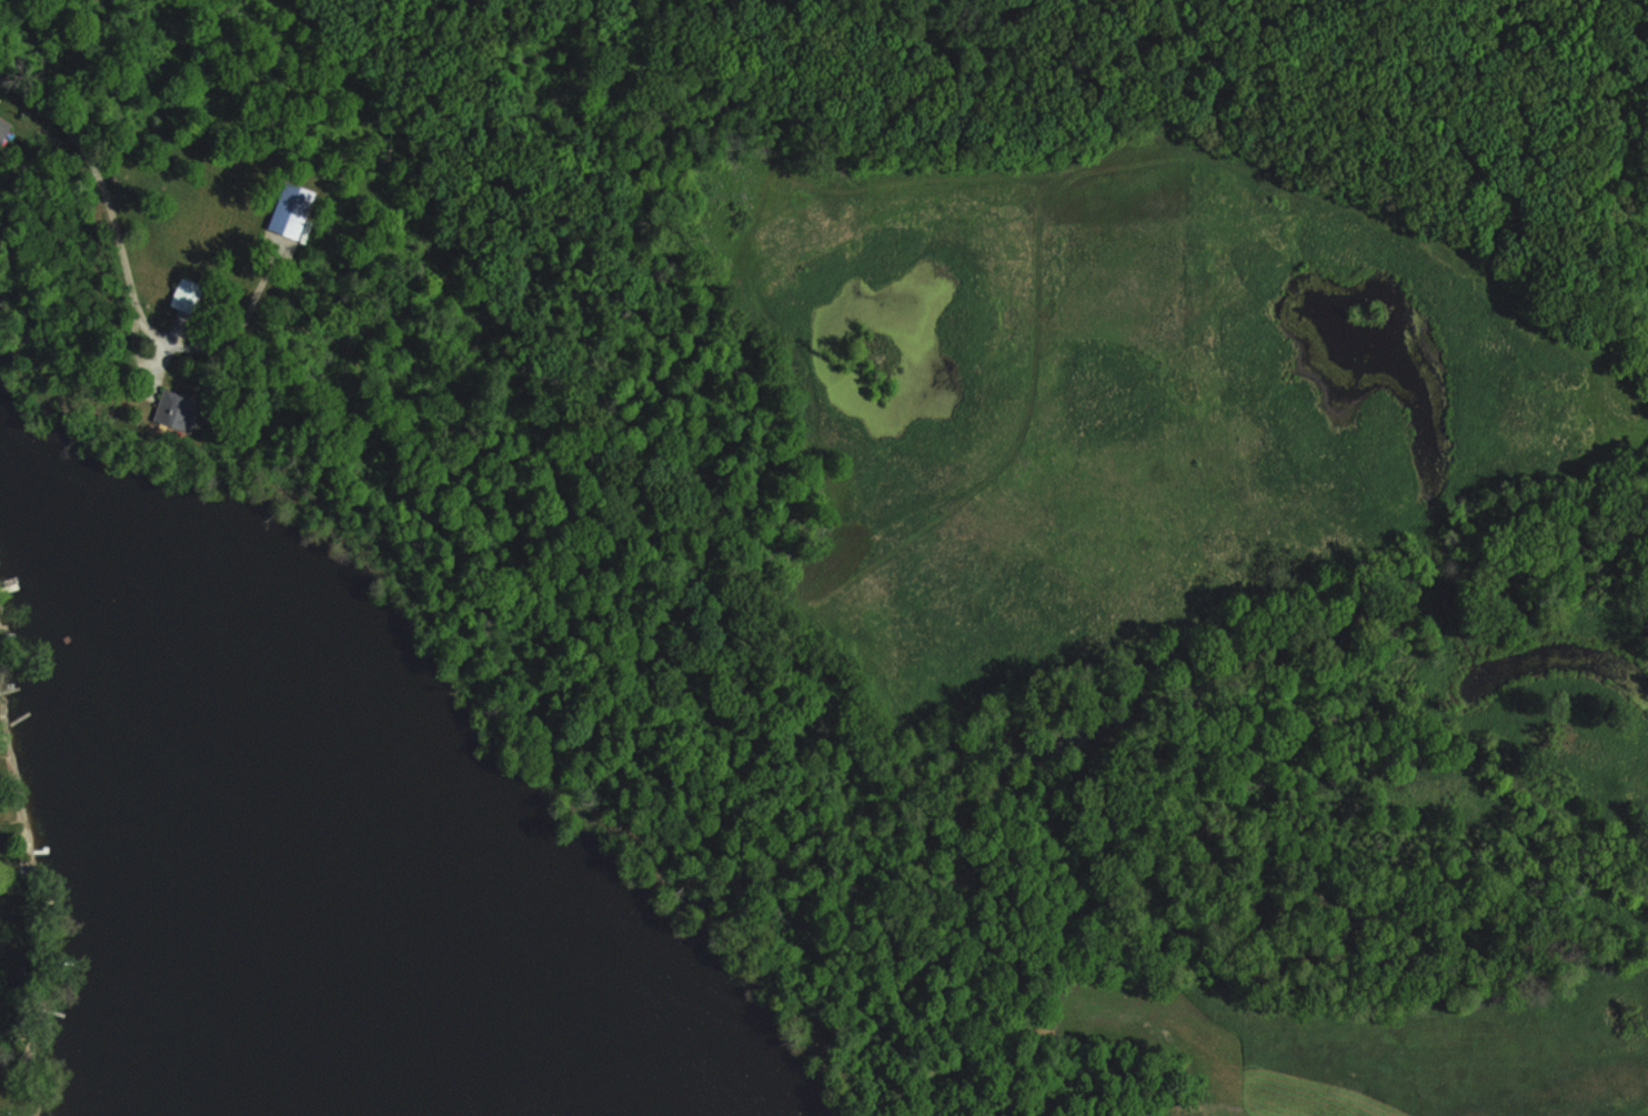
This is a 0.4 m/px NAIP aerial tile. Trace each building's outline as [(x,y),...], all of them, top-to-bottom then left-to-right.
[(11,124),(0,117),(0,136),(3,138),(11,124)] [(315,192),(286,180),(266,230),(295,241),(315,192)] [(169,305),(192,314),(203,285),(180,276),(169,305)] [(152,420),(190,432),(201,399),(163,387),(152,420)]
